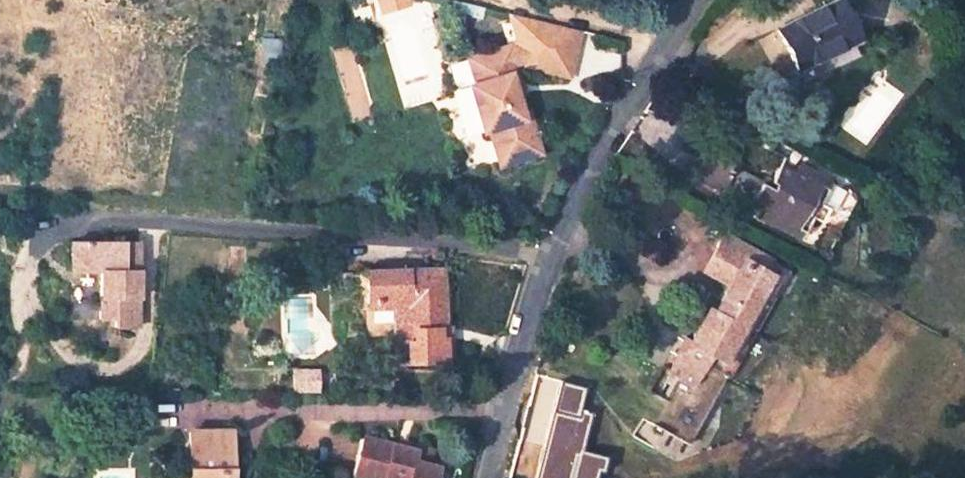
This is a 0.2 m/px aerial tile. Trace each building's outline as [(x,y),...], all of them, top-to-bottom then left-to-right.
[(843,0),(836,0),(773,26),(792,67),(860,37),(843,0)] [(513,109),(507,91),(502,76),(509,74),(505,63),(515,59),(515,64),(560,74),(566,47),(521,35),(520,40),(501,46),(500,42),(458,55),(466,80),(459,82),(473,129),(480,127),(490,163),(531,150),(519,108),(513,109)] [(513,89),(509,74),(502,76),(507,91),(513,89)] [(733,158),(713,146),(696,173),(723,193),(736,172),(728,167),(733,158)] [(752,211),(789,235),(801,217),(812,223),(820,211),(811,204),(825,182),(794,163),(790,170),(775,163),(765,177),(771,181),(764,190),(753,182),(744,198),(755,205),(752,211)] [(730,276),(715,305),(709,302),(692,338),(733,358),(782,255),(726,227),(707,265),(730,276)] [(127,326),(124,241),(55,243),(56,271),(83,271),(85,318),(103,318),(102,327),(127,326)] [(382,363),(440,355),(429,263),(353,270),(357,303),(382,299),(393,298),(397,338),(387,340),(379,341),(382,363)] [(382,299),(387,340),(397,338),(393,298),(382,299)] [(294,386),(319,386),(320,369),(293,369),(294,386)] [(589,410),(578,408),(583,386),(558,380),(535,477),(595,477),(601,455),(580,450),(589,410)] [(229,432),(189,432),(189,477),(230,477),(229,432)] [(359,443),(349,477),(427,477),(429,472),(405,466),(408,456),(359,443)]
